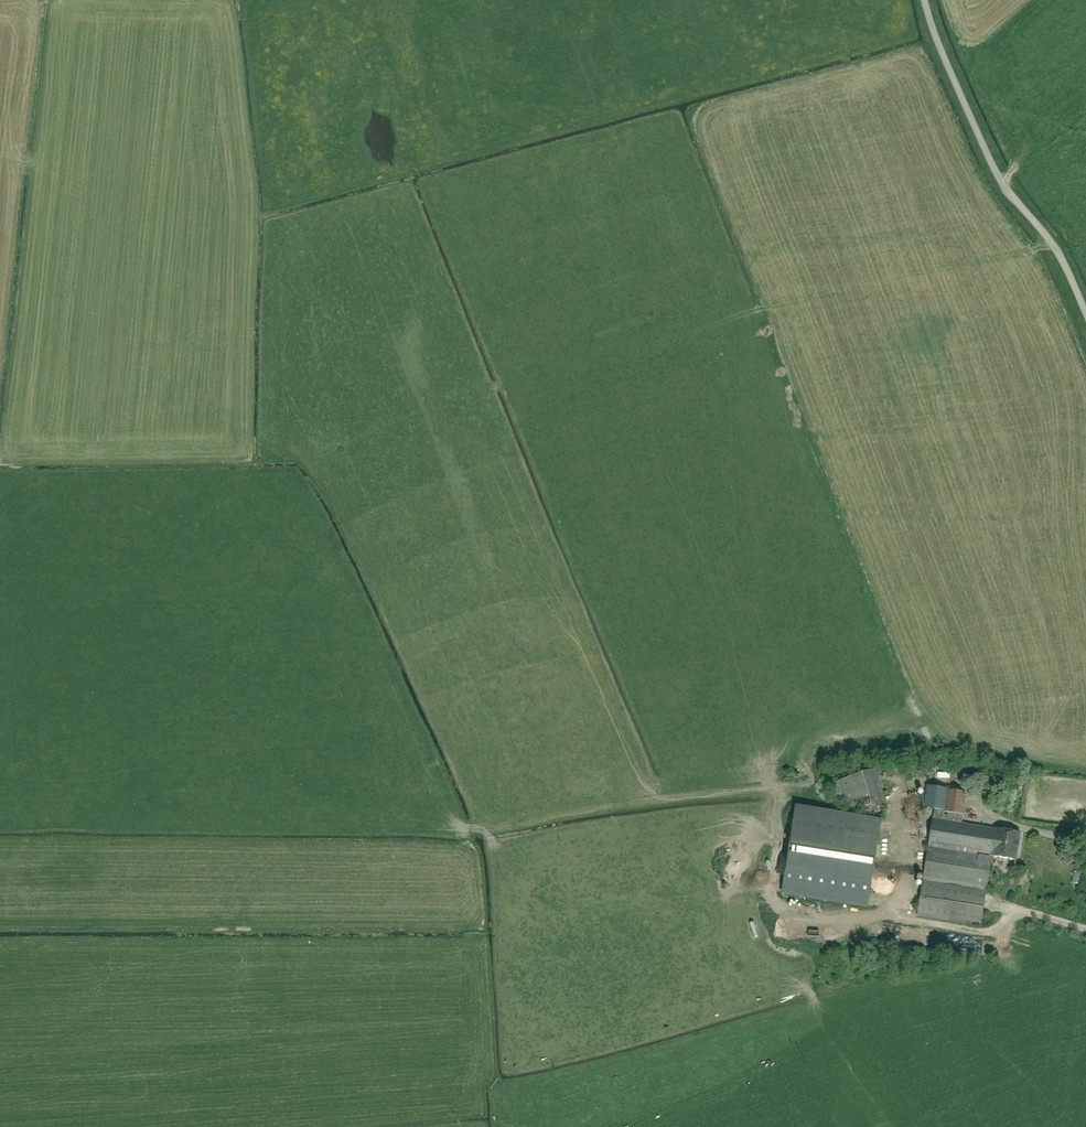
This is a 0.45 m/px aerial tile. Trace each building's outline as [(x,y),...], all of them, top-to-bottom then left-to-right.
[(847,803),(869,797),(862,773),(829,783),(835,802),(845,799),(847,803)] [(934,808),(917,914),(979,925),(991,855),(1015,859),(1020,833),(995,829),(995,828),(961,823),(966,792),(946,789),(946,788),(927,785),(924,806),(934,808)] [(921,804),(920,791),(900,792),(900,805),(921,804)] [(771,804),(760,808),(763,816),(774,812),(771,804)] [(881,819),(795,805),(781,893),(867,907),(881,819)] [(887,859),(898,859),(897,849),(886,849),(887,859)] [(845,944),(854,938),(847,928),(838,934),(845,944)]
